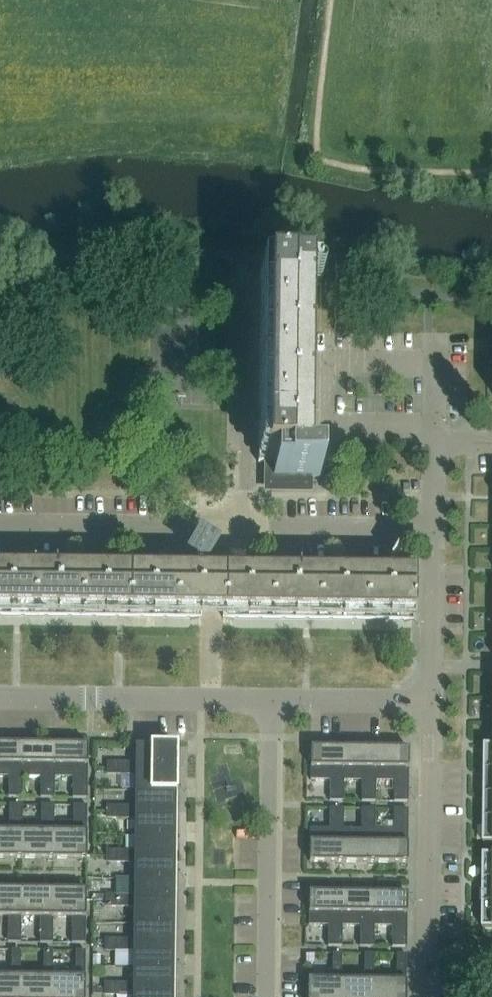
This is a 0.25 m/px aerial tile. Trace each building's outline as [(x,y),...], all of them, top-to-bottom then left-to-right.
[(309,273),(260,273),(259,372),(259,463),(268,463),(268,485),(307,486),(307,477),(319,477),(319,462),(308,463),(308,372),(309,273)] [(0,567),(0,615),(212,617),(414,619),(414,572),(212,569),(201,569),(207,559),(203,556),(209,546),(201,542),(195,552),(196,553),(186,569),(0,567)] [(22,797),(22,777),(22,744),(0,744),(0,777),(8,777),(8,797),(22,797)] [(40,798),(54,798),(54,777),(54,744),(22,744),(22,777),(40,777),(40,798)] [(87,798),(87,745),(54,744),(54,777),(72,777),(72,798),(85,798),(87,798)] [(107,763),(107,769),(175,769),(175,746),(135,745),(135,763),(107,763)] [(343,801),(343,781),(344,748),(310,747),(310,780),(330,781),(329,801),(343,801)] [(375,802),(375,781),(376,748),(344,748),(343,781),(362,781),(361,801),(375,802)] [(409,748),(408,748),(376,748),(375,781),(394,781),(393,802),(407,802),(408,802),(409,748)] [(175,769),(107,769),(107,774),(134,774),(134,789),(175,790),(175,769)] [(107,807),(107,813),(175,814),(175,790),(134,789),(134,807),(107,807)] [(21,859),(21,831),(22,805),(9,805),(9,831),(0,831),(0,858),(21,859)] [(21,859),(53,859),(53,831),(54,805),(41,805),(41,831),(21,831),(21,859)] [(73,806),(73,831),(53,831),(53,859),(86,859),(87,806),(85,806),(73,806)] [(342,862),(343,829),(343,809),(329,808),(329,829),(309,829),(309,862),(342,862)] [(342,862),(374,863),(375,830),(375,809),(361,809),(361,829),(343,829),(342,862)] [(393,809),(393,830),(375,830),(374,863),(407,863),(408,809),(406,809),(393,809)] [(175,814),(107,813),(107,818),(134,818),(134,834),(174,834),(175,814)] [(484,819),(484,844),(491,844),(491,819),(484,819)] [(106,851),(106,857),(174,858),(174,834),(134,834),(134,851),(106,851)] [(483,880),(491,880),(491,855),(484,855),(483,880)] [(174,858),(106,857),(106,862),(133,862),(133,878),(174,879),(174,858)] [(106,895),(106,901),(174,902),(174,879),(133,878),(133,896),(106,895)] [(483,904),(491,904),(491,880),(483,880),(483,904)] [(20,943),(20,917),(21,889),(0,889),(0,917),(8,917),(7,943),(20,943)] [(39,943),(52,943),(52,917),(53,889),(21,889),(20,917),(40,917),(39,943)] [(86,890),(53,889),(52,917),(72,918),(71,943),(84,943),(84,944),(85,944),(86,890)] [(341,947),(341,926),(342,893),(309,892),(308,926),(328,926),(328,946),(341,947)] [(360,947),(373,947),(373,926),(374,893),(342,893),(341,926),(360,926),(360,947)] [(407,894),(374,893),(373,926),(392,927),(392,947),(405,947),(406,947),(407,894)] [(133,906),(133,923),(173,924),(174,902),(106,901),(106,906),(133,906)] [(483,904),(483,930),(491,930),(491,904),(483,904)] [(173,924),(133,923),(132,940),(105,940),(105,945),(173,946),(173,924)] [(173,946),(105,945),(105,951),(132,951),(132,968),(173,968),(173,946)] [(20,976),(20,950),(11,950),(11,976),(0,976),(0,996),(20,996),(20,976)] [(20,976),(20,996),(52,996),(52,976),(52,951),(43,950),(43,976),(20,976)] [(52,976),(52,996),(84,996),(85,951),(84,951),(75,951),(75,977),(52,976)] [(341,980),(341,954),(332,954),(332,980),(308,979),(307,996),(341,996),(341,980)] [(341,980),(341,996),(373,996),(373,980),(373,954),(364,954),(364,980),(341,980)] [(373,980),(373,996),(405,996),(406,955),(405,955),(396,955),(396,980),(373,980)] [(173,968),(132,968),(132,984),(105,984),(105,989),(173,990),(173,968)]
